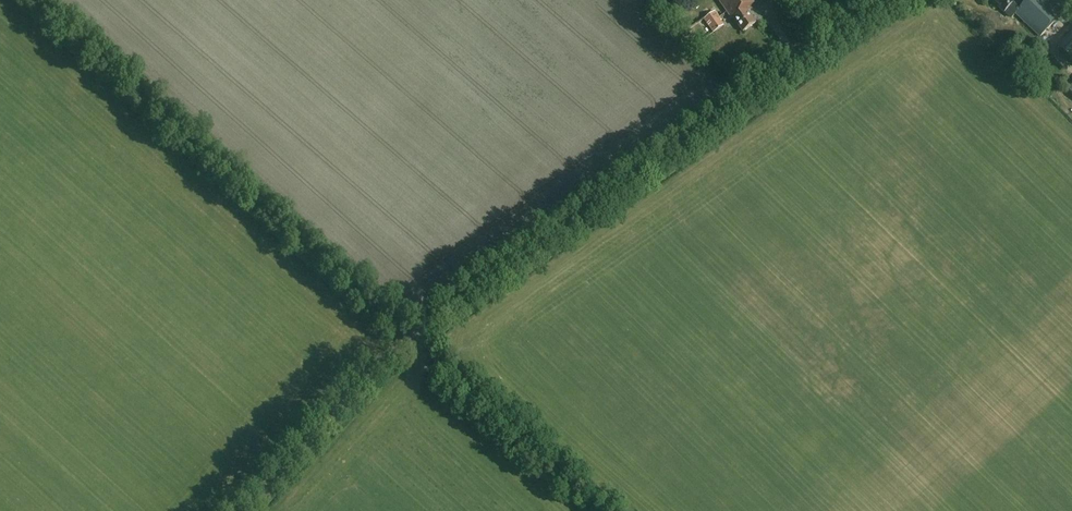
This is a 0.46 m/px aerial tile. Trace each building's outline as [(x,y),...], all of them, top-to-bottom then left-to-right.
[(748,11),(749,10),(748,8),(756,1),(756,0),(718,0),(732,19),(733,18),(743,32),(756,23),(748,11)] [(1003,13),(1004,12),(1012,20),(1017,15),(1039,37),(1061,14),(1046,0),(1027,0),(1021,7),(1014,0),(990,0),(1003,13)] [(715,33),(725,26),(722,21),(723,20),(716,11),(705,19),(715,33)] [(746,31),(754,41),(763,34),(755,24),(746,31)] [(1052,60),(1067,73),(1071,67),(1058,54),(1052,60)]
